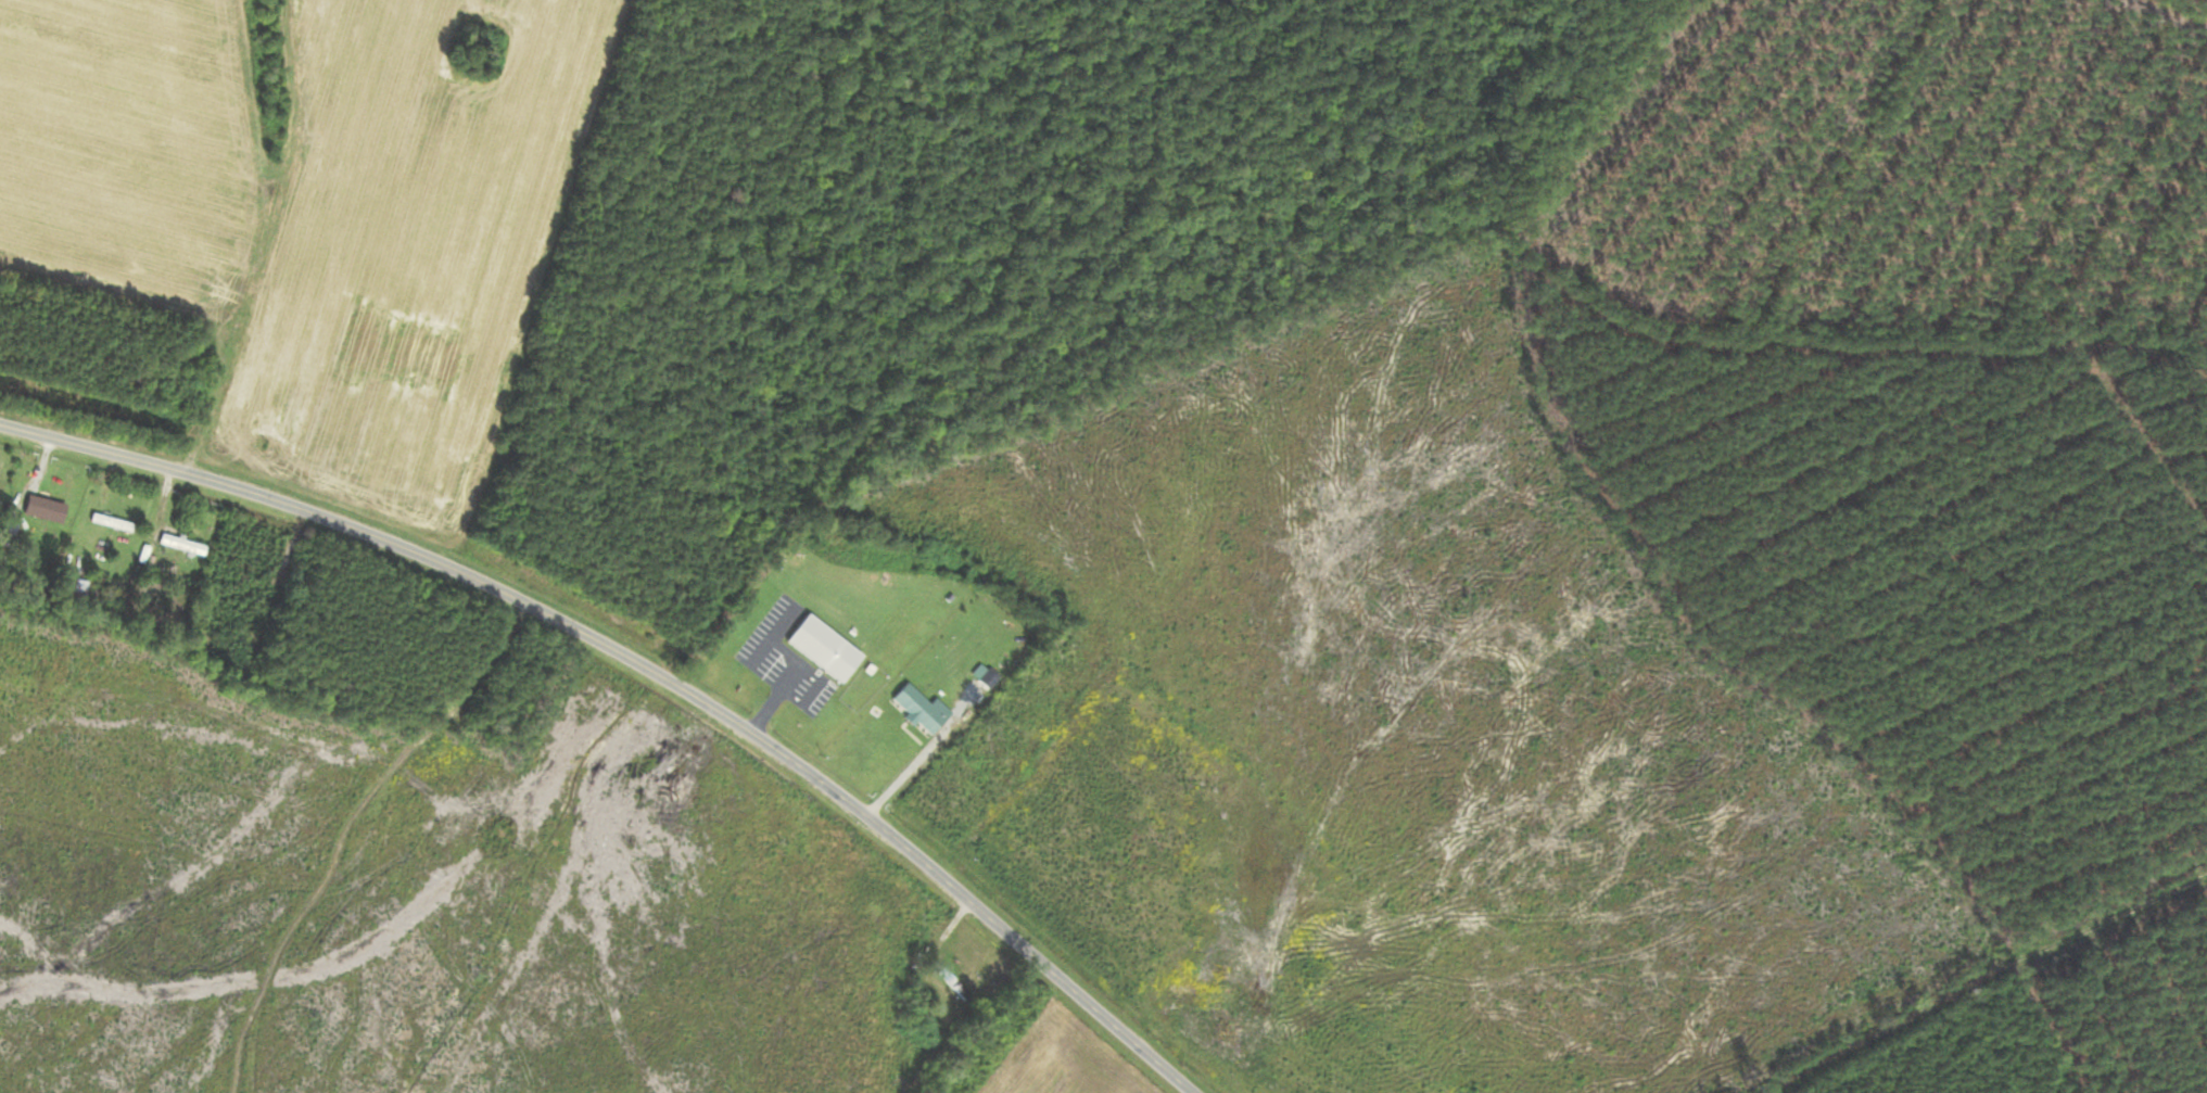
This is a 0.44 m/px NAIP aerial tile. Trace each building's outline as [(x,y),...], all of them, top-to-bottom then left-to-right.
[(20,516),(58,525),(62,505),(25,496),(20,516)] [(130,527),(90,513),(87,521),(127,536),(130,527)] [(6,549),(14,528),(2,523),(0,529),(0,547),(6,549)] [(199,559),(202,547),(157,534),(154,545),(199,559)] [(53,597),(82,605),(87,584),(59,577),(53,597)] [(858,656),(802,615),(780,644),(837,685),(858,656)] [(926,738),(948,715),(932,700),(926,705),(902,683),(886,701),(926,738)] [(935,974),(962,1002),(967,996),(941,969),(935,974)]
